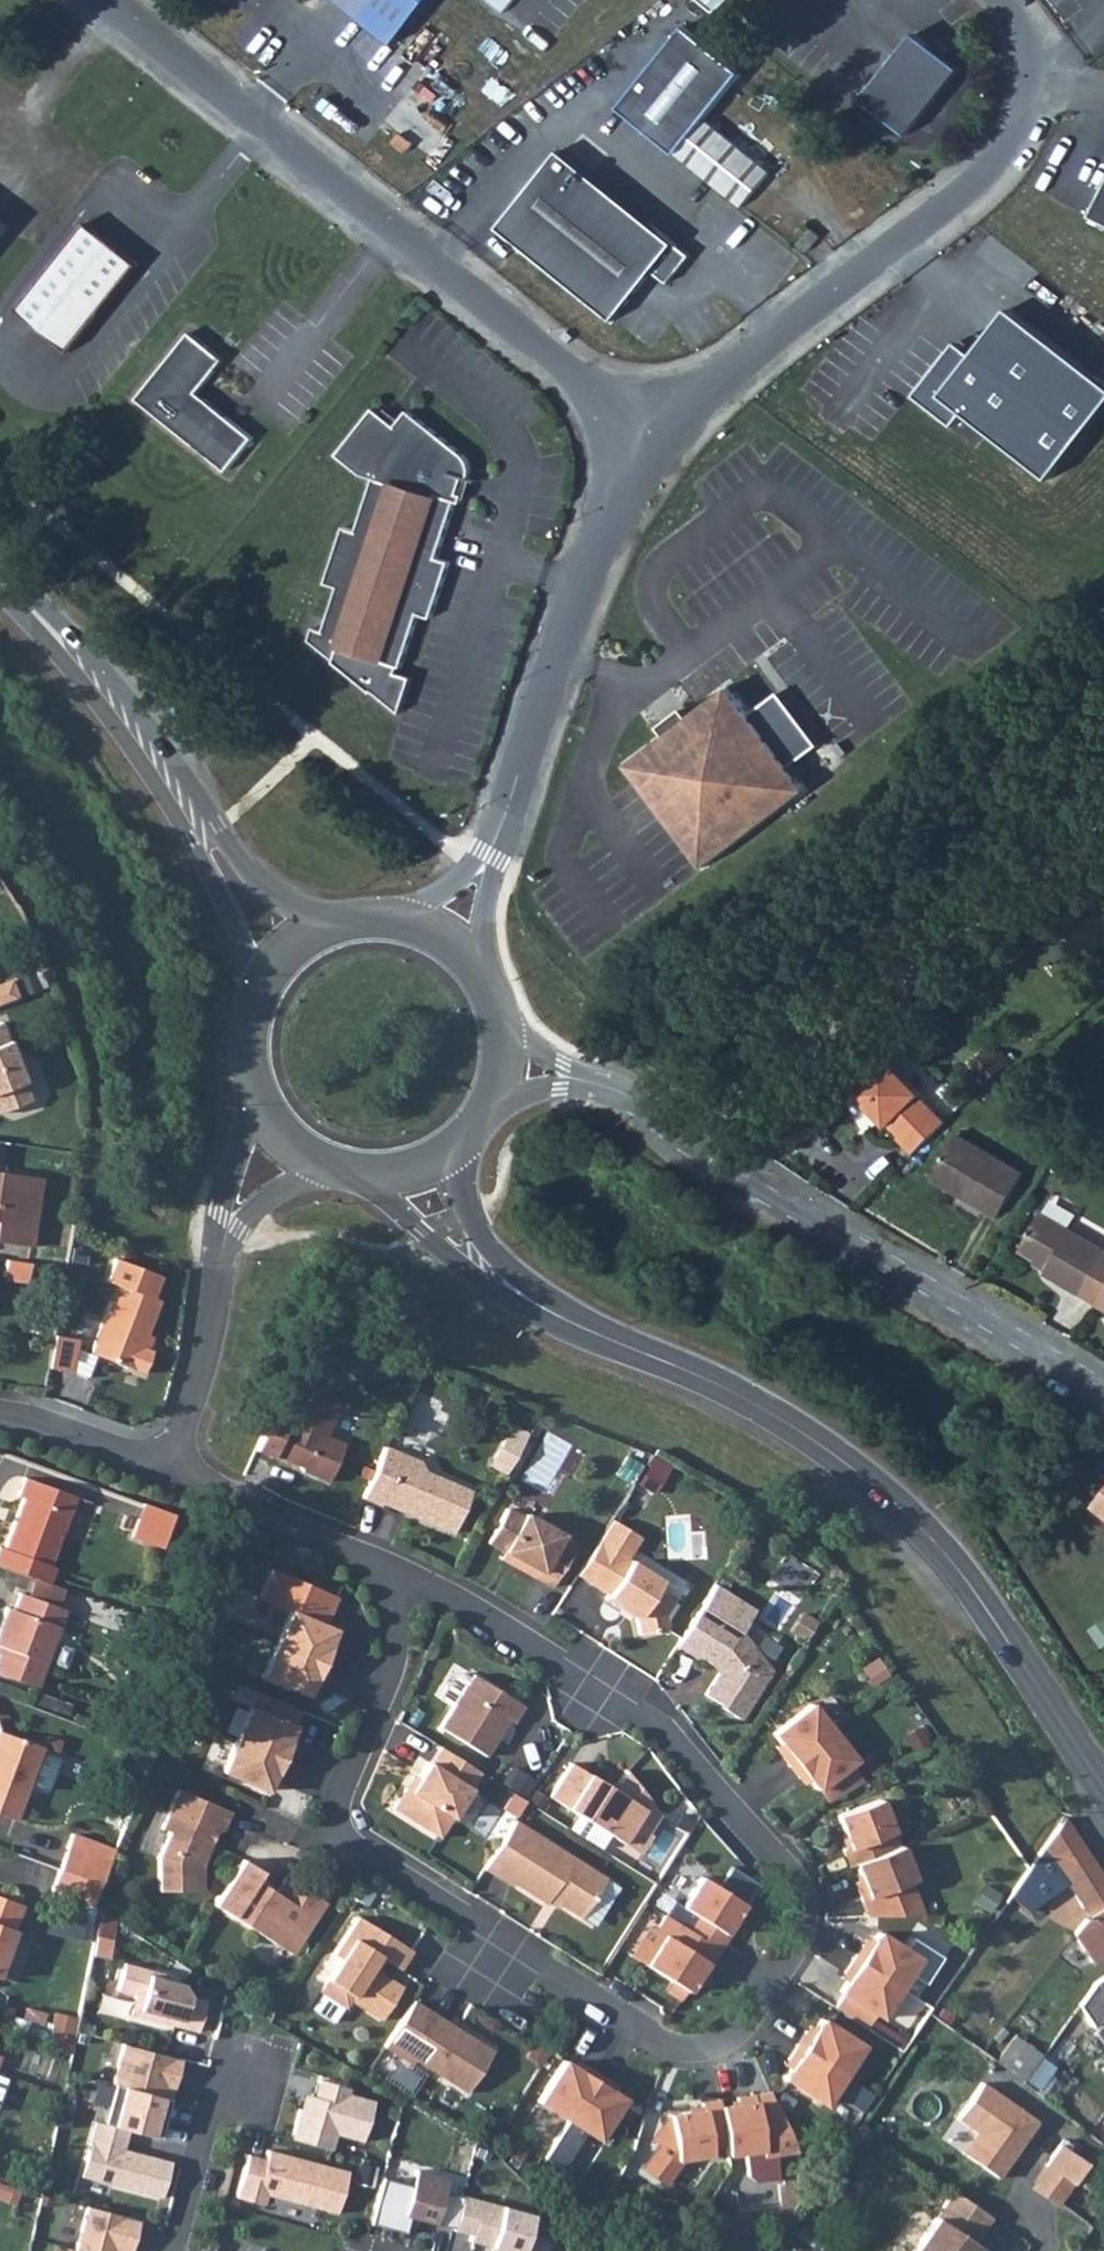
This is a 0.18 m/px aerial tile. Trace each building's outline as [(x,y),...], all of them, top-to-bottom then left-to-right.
[(394,42),(428,0),(342,0),(394,42)] [(511,13),(520,0),(492,0),(511,13)] [(717,12),(729,0),(702,0),(717,12)] [(684,27),(620,110),(677,154),(705,118),(742,71),(684,27)] [(935,46),(919,33),(867,98),(911,133),(962,69),(946,56),(951,48),(941,39),(935,46)] [(677,154),(743,204),(769,169),(705,118),(677,154)] [(417,143),(403,133),(396,143),(410,153),(417,143)] [(689,255),(558,151),(497,227),(612,319),(652,271),(668,283),(689,255)] [(1092,218),(1103,224),(1103,193),(1092,218)] [(10,226),(0,218),(0,239),(10,226)] [(89,222),(19,309),(72,351),(141,264),(89,222)] [(795,246),(804,253),(823,232),(814,224),(795,246)] [(1015,308),(991,340),(982,333),(972,346),(966,341),(925,395),(963,424),(972,412),(1058,476),(1103,415),(1103,375),(1015,308)] [(225,358),(191,332),(139,399),(228,473),(255,437),(198,391),(225,358)] [(376,480),(360,531),(348,527),(330,583),(343,587),(329,632),(317,627),(312,640),(404,713),(417,678),(403,673),(422,613),(436,617),(454,561),(442,557),(460,500),(465,502),(468,494),(462,492),(467,477),(473,479),(476,471),(470,457),(412,411),(400,426),(377,408),(340,455),(352,467),(366,476),(376,480)] [(678,734),(639,766),(718,866),(818,786),(800,764),(828,742),(787,691),(759,713),(739,686),(700,717),(697,714),(676,732),(678,734)] [(28,1101),(0,1024),(0,1111),(28,1101)] [(904,1133),(900,1136),(913,1150),(945,1122),(920,1095),(924,1092),(892,1061),(856,1095),(884,1123),(889,1118),(904,1133)] [(998,1211),(1023,1168),(961,1132),(936,1174),(998,1211)] [(27,1246),(37,1178),(0,1172),(0,1242),(27,1246)] [(1103,1291),(1103,1246),(1043,1211),(1022,1249),(1050,1265),(1046,1273),(1098,1302),(1103,1291)] [(28,1263),(4,1259),(2,1278),(26,1282),(28,1263)] [(158,1279),(112,1260),(104,1283),(114,1287),(87,1355),(141,1376),(149,1353),(139,1350),(157,1303),(150,1300),(158,1279)] [(52,1369),(77,1373),(83,1339),(58,1335),(52,1369)] [(342,1445),(325,1437),(338,1406),(301,1389),(272,1455),(298,1466),(300,1471),(326,1482),(342,1445)] [(493,1467),(512,1476),(532,1433),(514,1424),(493,1467)] [(383,1448),(362,1498),(379,1506),(380,1504),(450,1535),(468,1494),(424,1476),(420,1465),(383,1448)] [(635,1449),(622,1476),(658,1493),(671,1466),(635,1449)] [(52,1582),(58,1567),(52,1565),(79,1496),(28,1476),(22,1493),(27,1495),(8,1548),(2,1546),(0,1551),(0,1562),(52,1582)] [(1089,1506),(1103,1518),(1103,1487),(1089,1506)] [(177,1515),(148,1504),(135,1538),(164,1548),(177,1515)] [(526,1576),(563,1597),(587,1558),(571,1549),(573,1545),(536,1525),(534,1528),(518,1520),(500,1554),(529,1570),(526,1576)] [(673,1590),(625,1560),(604,1595),(619,1604),(617,1610),(636,1621),(637,1618),(647,1624),(652,1644),(679,1639),(676,1624),(687,1607),(670,1596),(673,1590)] [(67,1612),(20,1595),(14,1611),(6,1609),(0,1627),(0,1646),(1,1647),(0,1649),(0,1675),(39,1689),(67,1612)] [(755,1643),(768,1621),(728,1595),(716,1615),(690,1656),(711,1669),(713,1666),(726,1674),(733,1683),(720,1705),(735,1714),(735,1717),(754,1729),(784,1681),(755,1643)] [(271,1641),(321,1662),(327,1646),(322,1644),(330,1627),(285,1608),(271,1641)] [(308,1675),(314,1677),(321,1662),(271,1641),(257,1673),(301,1692),(308,1675)] [(536,1717),(485,1685),(453,1738),(499,1767),(510,1749),(505,1747),(516,1728),(526,1733),(536,1717)] [(250,1689),(230,1736),(280,1758),(287,1743),(281,1740),(294,1708),(250,1689)] [(844,1738),(824,1713),(786,1742),(798,1757),(793,1761),(802,1772),(844,1738)] [(47,1749),(2,1731),(0,1736),(0,1815),(16,1822),(47,1749)] [(230,1736),(216,1769),(260,1788),(268,1771),(274,1773),(280,1758),(230,1736)] [(830,1798),(868,1768),(844,1738),(802,1772),(814,1787),(819,1783),(830,1798)] [(406,1819),(453,1848),(493,1783),(454,1758),(444,1775),(441,1773),(424,1801),(419,1798),(406,1819)] [(624,1845),(636,1853),(648,1834),(662,1842),(674,1824),(638,1780),(627,1799),(583,1773),(562,1806),(593,1826),(584,1840),(615,1860),(624,1845)] [(198,1888),(197,1862),(212,1830),(219,1828),(227,1809),(175,1787),(158,1824),(166,1828),(156,1851),(155,1886),(198,1888)] [(853,1854),(860,1871),(870,1867),(902,1853),(895,1839),(902,1836),(888,1802),(847,1819),(861,1851),(853,1854)] [(1069,1819),(1007,1911),(1016,1917),(1021,1910),(1031,1918),(1071,1883),(1095,1919),(1103,1913),(1103,1872),(1069,1819)] [(595,1928),(620,1888),(528,1831),(497,1879),(525,1896),(527,1893),(560,1913),(563,1908),(595,1928)] [(108,1887),(118,1861),(75,1846),(66,1871),(108,1887)] [(867,1887),(881,1921),(936,1922),(920,1885),(925,1883),(911,1850),(902,1853),(870,1867),(876,1883),(867,1887)] [(234,1884),(218,1910),(288,1954),(294,1944),(306,1941),(317,1948),(339,1913),(299,1888),(290,1904),(269,1891),(273,1882),(246,1865),(234,1884)] [(105,1894),(108,1887),(66,1871),(59,1891),(101,1907),(105,1894)] [(696,1916),(711,1925),(702,1939),(733,1959),(743,1944),(739,1941),(757,1912),(714,1886),(696,1916)] [(22,1904),(0,1896),(0,1959),(22,1904)] [(58,1933),(89,1941),(94,1919),(64,1911),(58,1933)] [(1095,1919),(1103,1932),(1103,1913),(1095,1919)] [(702,1939),(678,1925),(669,1939),(678,1944),(659,1974),(702,2000),(720,1971),(723,1974),(733,1959),(702,1939)] [(335,2003),(361,2019),(365,2011),(396,2031),(417,1997),(386,1978),(393,1966),(415,1980),(426,1961),(372,1928),(349,1966),(356,1969),(335,2003)] [(871,1950),(861,1964),(907,1994),(926,1964),(886,1938),(876,1953),(871,1950)] [(306,1941),(294,1944),(288,1954),(306,1965),(317,1948),(306,1941)] [(132,2001),(200,2022),(208,1990),(190,1984),(183,1971),(163,1965),(165,1960),(126,1949),(119,1976),(137,1981),(132,2001)] [(884,2020),(888,2023),(907,1994),(861,1964),(852,1978),(858,1981),(848,1997),(851,1999),(884,2020)] [(884,2020),(851,1999),(842,2014),(875,2035),(884,2020)] [(428,2012),(399,2057),(427,2075),(430,2070),(483,2103),(508,2061),(428,2012)] [(875,2055),(835,2029),(825,2044),(820,2041),(810,2055),(856,2085),(875,2055)] [(126,2033),(115,2074),(117,2074),(167,2089),(169,2080),(176,2082),(184,2051),(126,2033)] [(1000,2064),(1031,2080),(1047,2052),(1016,2035),(1000,2064)] [(806,2073),(796,2088),(836,2115),(856,2085),(810,2055),(801,2070),(806,2073)] [(553,2111),(578,2127),(609,2082),(598,2075),(595,2081),(579,2070),(553,2111)] [(301,2103),(293,2133),(332,2144),(336,2128),(363,2136),(374,2095),(348,2087),(350,2081),(320,2073),(315,2090),(309,2089),(305,2104),(301,2103)] [(163,2133),(174,2091),(167,2089),(117,2074),(107,2116),(131,2123),(163,2133)] [(613,2149),(639,2108),(623,2098),(627,2093),(609,2082),(578,2127),(613,2149)] [(972,2159),(1003,2180),(1042,2123),(986,2085),(961,2122),(980,2135),(986,2139),(972,2159)] [(745,2105),(745,2112),(728,2114),(727,2114),(732,2152),(733,2162),(767,2157),(768,2163),(793,2159),(801,2158),(782,2112),(775,2113),(764,2115),(762,2102),(745,2105)] [(677,2122),(683,2166),(718,2161),(717,2154),(732,2152),(727,2114),(728,2114),(727,2108),(709,2110),(710,2117),(677,2122)] [(125,2143),(131,2123),(107,2116),(98,2113),(84,2170),(164,2193),(173,2157),(125,2143)] [(550,2157),(584,2177),(604,2144),(570,2124),(550,2157)] [(967,2155),(972,2159),(986,2139),(980,2135),(967,2155)] [(1032,2187),(1060,2207),(1093,2163),(1065,2142),(1032,2187)] [(266,2154),(249,2149),(237,2192),(264,2200),(267,2189),(336,2209),(348,2167),(269,2145),(266,2154)] [(767,2157),(733,2162),(735,2178),(741,2181),(765,2178),(769,2173),(768,2163),(767,2157)] [(383,2174),(370,2221),(404,2230),(409,2214),(453,2226),(461,2193),(443,2188),(447,2174),(416,2166),(411,2182),(383,2174)] [(462,2192),(461,2193),(453,2226),(453,2227),(470,2232),(468,2238),(495,2246),(494,2250),(519,2250),(530,2211),(462,2192)] [(992,2220),(1002,2226),(1016,2234),(955,2192),(953,2195),(986,2216),(992,2220)] [(986,2216),(953,2195),(915,2250),(961,2250),(986,2216)] [(141,2216),(89,2202),(78,2247),(79,2247),(92,2250),(115,2250),(116,2248),(128,2250),(131,2250),(141,2216)] [(961,2250),(985,2250),(975,2245),(992,2220),(986,2216),(961,2250)]
